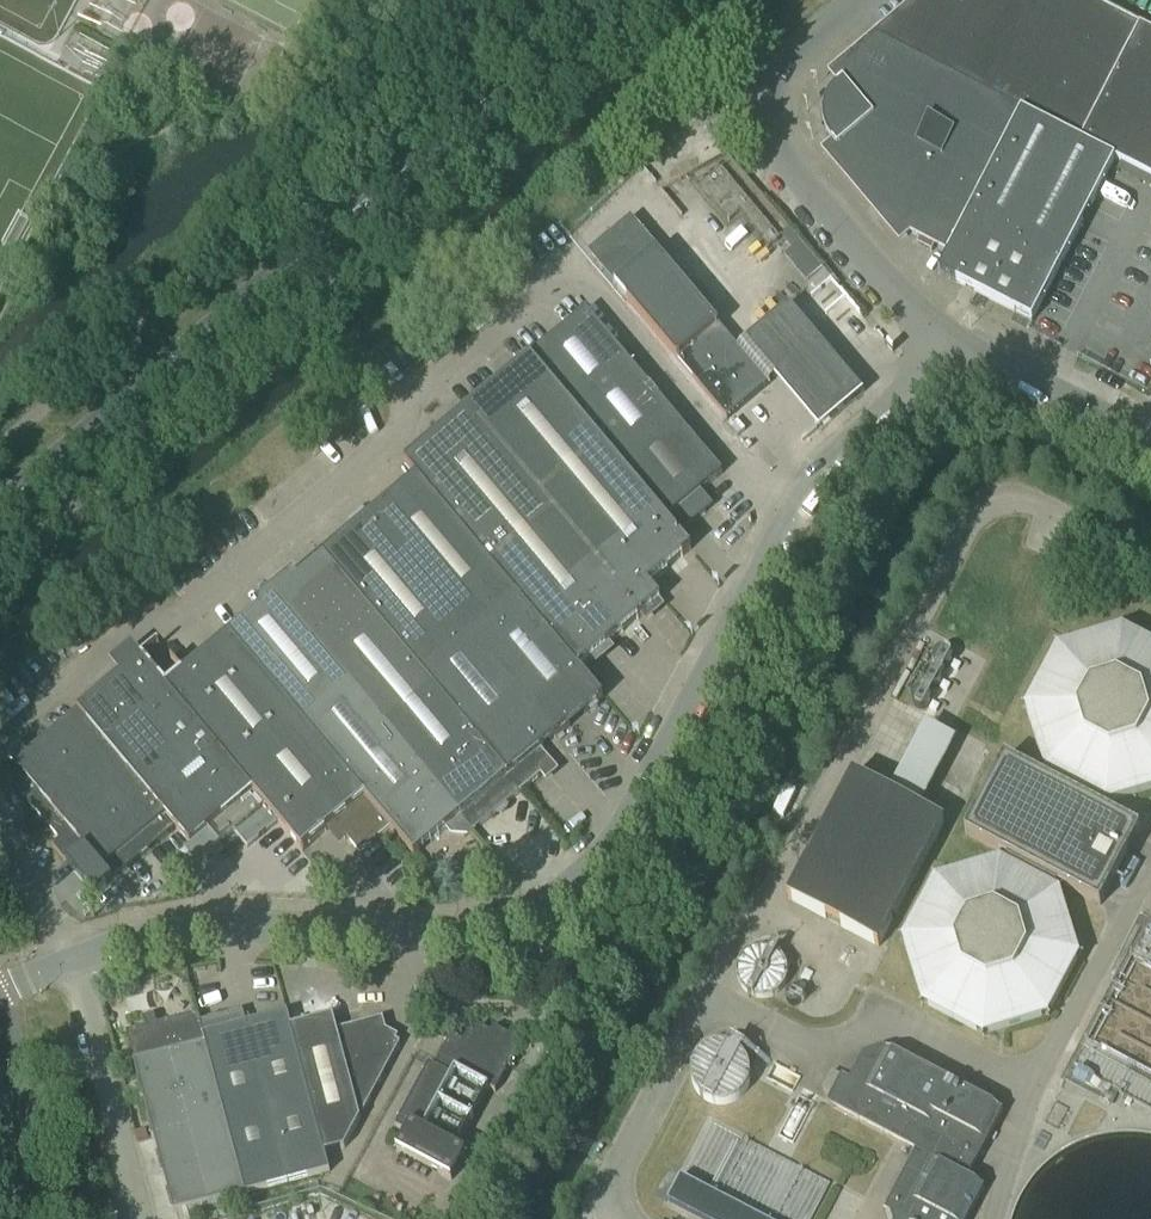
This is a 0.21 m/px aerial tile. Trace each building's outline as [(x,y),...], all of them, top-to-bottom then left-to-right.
[(1116,161),(1150,179),(1150,32),(1096,4),(1095,0),(928,0),(880,40),(1116,160),(1116,161)] [(1033,322),(1116,161),(1116,160),(880,40),(837,77),(842,82),(831,94),(826,103),(823,113),(824,124),(827,134),(833,143),(837,147),(831,152),(902,236),(908,232),(920,239),(917,245),(933,253),(936,247),(949,254),(939,274),(1033,322)] [(700,186),(728,220),(739,211),(769,246),(783,234),(726,163),(700,186)] [(729,421),(770,386),(753,366),(657,253),(659,252),(631,218),(588,255),(729,421)] [(814,295),(831,281),(825,272),(807,287),(814,295)] [(864,397),(789,307),(746,342),(821,432),(864,397)] [(586,312),(531,358),(531,359),(580,417),(637,371),(586,312)] [(579,671),(580,671),(661,602),(649,587),(692,550),(680,536),(580,417),(531,359),(531,358),(496,387),(406,464),(418,478),(517,597),(579,671)] [(580,417),(680,536),(707,514),(695,499),(724,474),(658,396),(637,371),(580,417)] [(448,612),(469,637),(517,597),(418,478),(379,511),(369,519),(448,612)] [(423,677),(469,637),(448,612),(369,519),(323,558),(423,677)] [(434,691),(423,677),(323,558),(277,597),(388,729),(434,691)] [(277,597),(230,636),(391,829),(415,857),(462,819),(463,818),(388,729),(277,597)] [(604,700),(580,671),(579,671),(517,597),(469,637),(527,706),(556,741),(604,700)] [(1150,651),(1137,646),(1123,643),(1125,626),(1123,626),(1121,643),(1107,643),(1093,646),(1080,651),(1068,659),(1057,646),(1056,647),(1066,660),(1057,670),(1049,681),(1044,693),(1041,706),(1040,710),(1024,708),(1023,710),(1040,711),(1040,726),(1043,740),(1049,753),(1056,765),(1041,778),(1006,760),(966,835),(1001,854),(999,874),(984,874),(971,877),(957,883),(945,891),(935,878),(933,879),(944,892),(934,902),(926,914),(921,927),(918,941),(901,940),(901,942),(918,943),(918,958),(921,971),(926,984),(934,996),(921,1007),(922,1008),(935,998),(945,1008),(957,1015),(970,1021),(984,1024),(983,1041),(985,1041),(986,1024),(1001,1024),(1015,1021),(1028,1016),(1040,1008),(1050,1021),(1052,1019),(1041,1007),(1051,996),(1059,984),(1065,971),(1067,957),(1084,959),(1084,957),(1068,955),(1067,941),(1064,927),(1059,914),(1051,902),(1067,888),(1101,907),(1141,831),(1107,813),(1109,792),(1123,792),(1137,789),(1150,784),(1150,783),(1150,652),(1150,651)] [(360,854),(391,829),(230,636),(168,689),(182,706),(254,791),(280,823),(279,823),(303,852),(336,826),(360,854)] [(543,752),(556,741),(527,706),(469,637),(423,677),(434,691),(521,794),(554,766),(543,752)] [(249,848),(279,823),(280,823),(254,791),(182,706),(168,689),(143,660),(5,776),(60,842),(53,848),(95,898),(103,892),(110,899),(173,845),(166,837),(177,828),(198,853),(215,850),(236,834),(249,848)] [(474,833),(521,794),(434,691),(388,729),(463,818),(462,819),(474,833)] [(248,1026),(244,1012),(202,1024),(247,1196),(331,1174),(326,1155),(325,1156),(287,1015),(248,1026)] [(247,1196),(202,1023),(199,1015),(127,1034),(175,1214),(247,1196)] [(325,1156),(326,1155),(346,1150),(402,1044),(389,1038),(384,1019),(338,1032),(334,1017),(292,1028),(288,1015),(287,1015),(325,1156)] [(493,1035),(480,1029),(470,1048),(453,1040),(436,1071),(431,1068),(397,1131),(408,1137),(399,1153),(455,1182),(468,1156),(459,1151),(491,1091),(498,1094),(510,1071),(513,1072),(531,1040),(515,1032),(512,1039),(496,1030),(493,1035)] [(885,1049),(865,1056),(851,1082),(843,1078),(828,1106),(916,1153),(885,1212),(897,1218),(970,1218),(986,1190),(968,1180),(1004,1113),(885,1049)] [(697,1218),(758,1218),(681,1178),(668,1203),(697,1218)]
